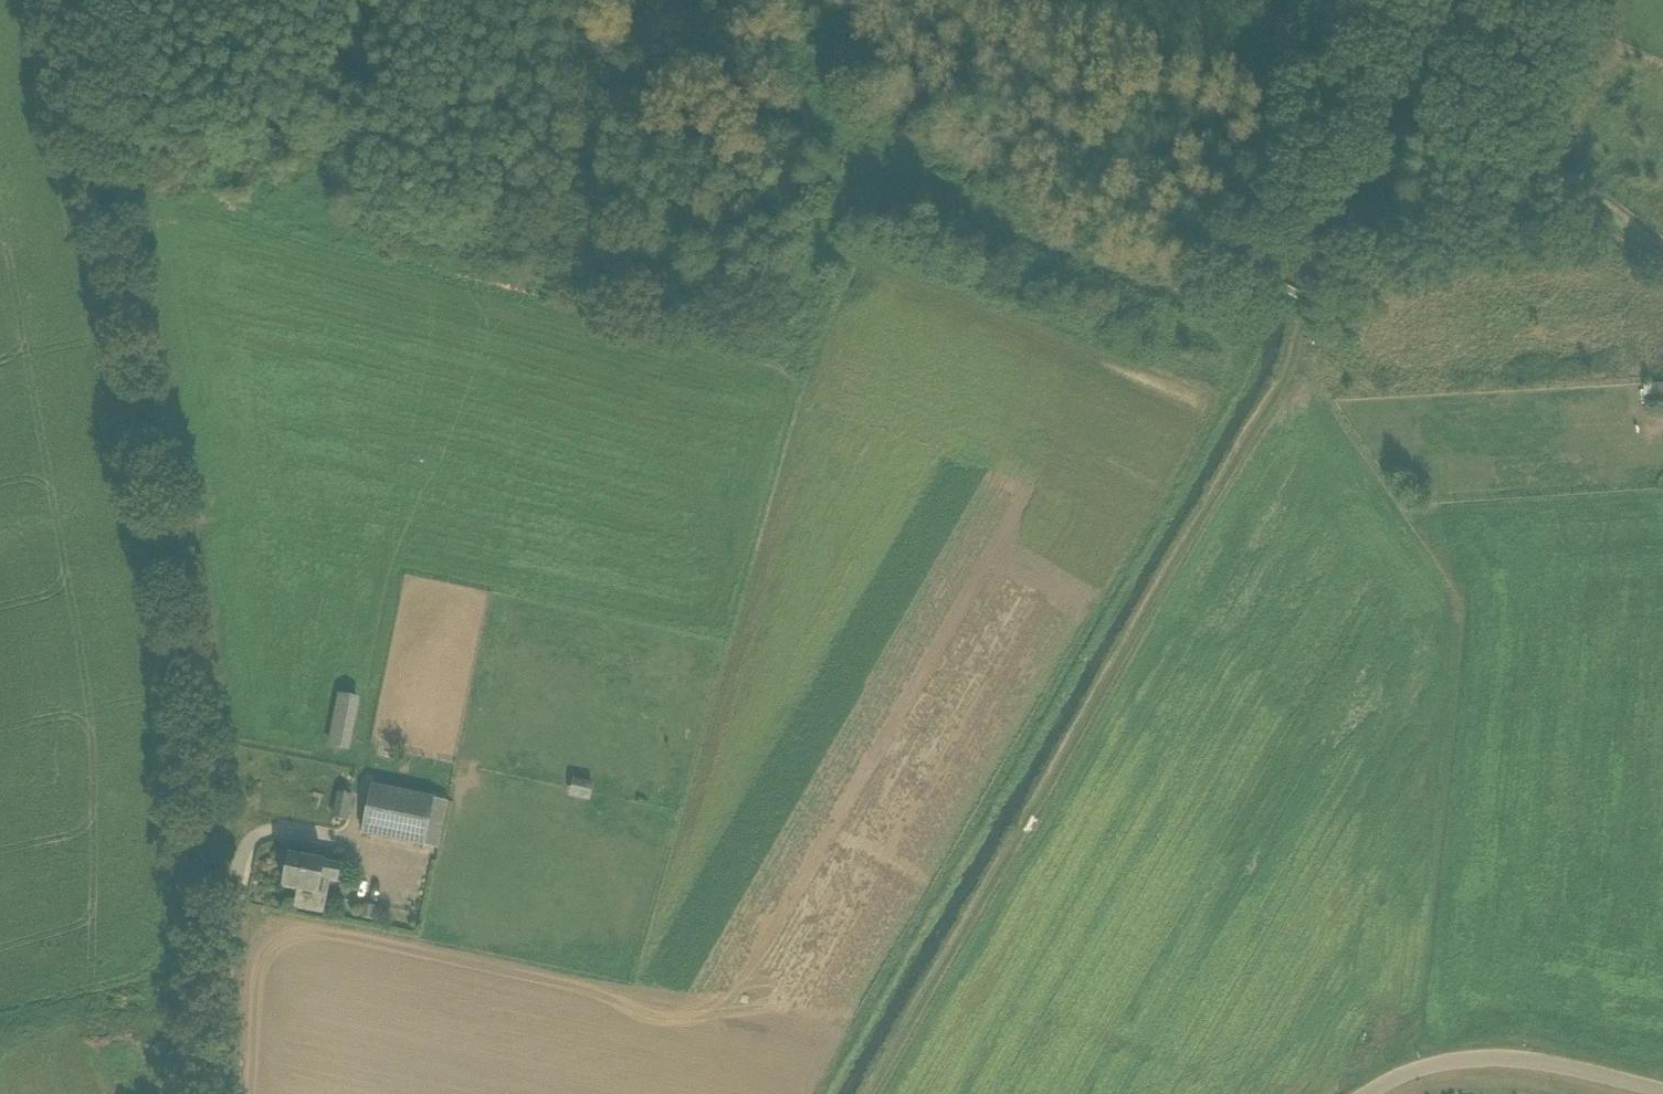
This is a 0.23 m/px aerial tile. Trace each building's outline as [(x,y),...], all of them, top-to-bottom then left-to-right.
[(357,749),(363,695),(337,692),(331,746),(357,749)] [(574,778),(570,798),(590,802),(594,783),(574,778)] [(363,834),(380,838),(425,847),(434,803),(372,790),(363,834)] [(349,819),(355,795),(339,791),(333,816),(349,819)] [(330,881),(337,882),(340,865),(290,856),(284,888),(299,891),(295,908),(324,914),(330,881)] [(374,921),(377,907),(364,905),(361,918),(374,921)]
